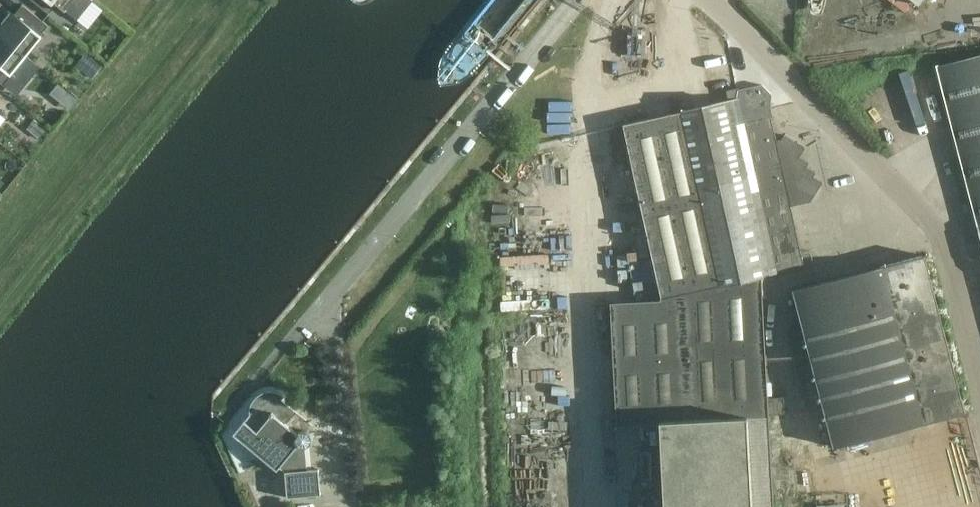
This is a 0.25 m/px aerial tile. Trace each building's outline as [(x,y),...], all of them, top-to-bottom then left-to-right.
[(50,14),(51,13),(50,13),(56,4),(66,12),(67,11),(78,19),(92,2),(90,0),(32,0),(50,14)] [(27,56),(42,37),(41,36),(48,27),(49,28),(50,27),(23,5),(14,16),(10,13),(3,22),(6,25),(0,33),(0,34),(27,56)] [(27,56),(0,34),(0,82),(5,87),(6,86),(5,85),(13,75),(12,74),(27,56)] [(102,67),(86,53),(75,65),(92,79),(102,67)] [(940,66),(939,65),(937,66),(979,231),(979,56),(940,66)] [(59,84),(51,94),(71,110),(79,100),(59,84)] [(778,141),(771,110),(773,110),(773,96),(764,86),(740,92),(739,101),(685,112),(685,113),(626,126),(663,300),(663,302),(613,305),(619,427),(663,425),(667,506),(774,506),(770,416),(786,416),(785,399),(769,399),(763,278),(806,268),(793,207),(812,202),(825,183),(815,176),(817,173),(808,167),(811,163),(801,157),(806,149),(786,136),(784,140),(778,141)] [(27,129),(40,139),(48,130),(35,120),(27,129)] [(816,374),(835,449),(966,414),(926,256),(795,291),(812,358),(816,374)] [(790,329),(794,342),(804,339),(800,326),(790,329)] [(816,374),(812,358),(802,361),(806,376),(816,374)] [(234,435),(278,471),(281,468),(286,472),(288,498),(322,495),(319,469),(301,471),(299,449),(301,447),(305,448),(310,446),(312,442),(313,438),(310,433),(306,431),(302,431),(298,434),(285,424),(295,411),(281,399),(280,399),(278,398),(275,397),(272,396),(269,397),(265,398),(262,400),(259,402),(256,406),(255,409),(255,412),(255,415),(256,418),(245,421),(234,435)]
